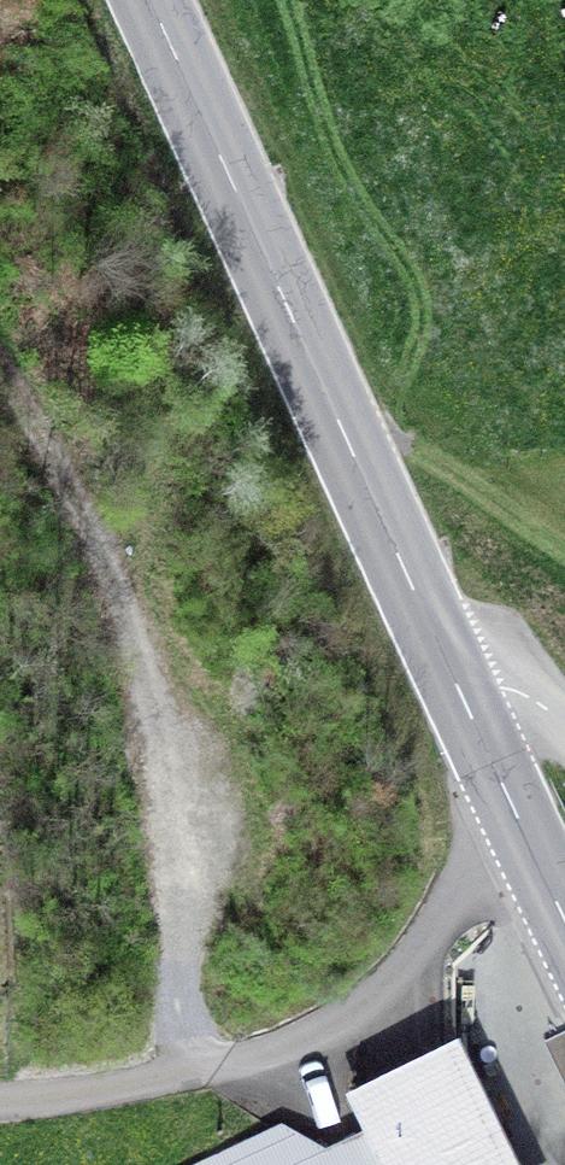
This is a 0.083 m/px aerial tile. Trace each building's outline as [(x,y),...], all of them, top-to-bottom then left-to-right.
[(396,1130),(368,1143),(379,1164),(500,1164),(449,1058),(379,1093),(396,1130)] [(368,1143),(321,1164),(379,1164),(368,1143)]
